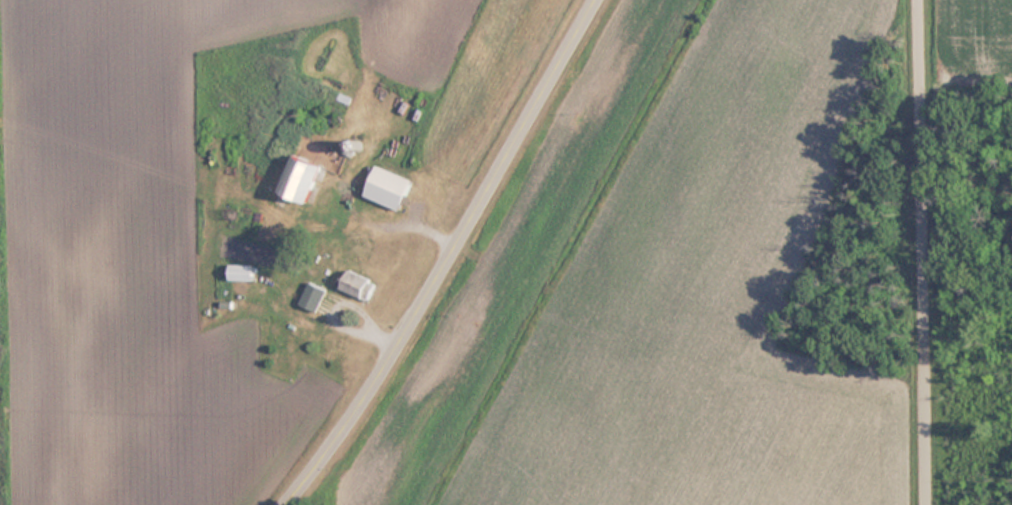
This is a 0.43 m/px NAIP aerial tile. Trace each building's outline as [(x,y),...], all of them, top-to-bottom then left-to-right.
[(323,165),(294,153),(279,190),(308,202),(323,165)] [(413,180),(376,165),(364,196),(401,210),(413,180)] [(255,281),(255,264),(230,264),(230,281),(255,281)] [(377,283),(350,269),(341,287),(368,301),(377,283)] [(299,303),(316,312),(327,290),(310,282),(299,303)]
